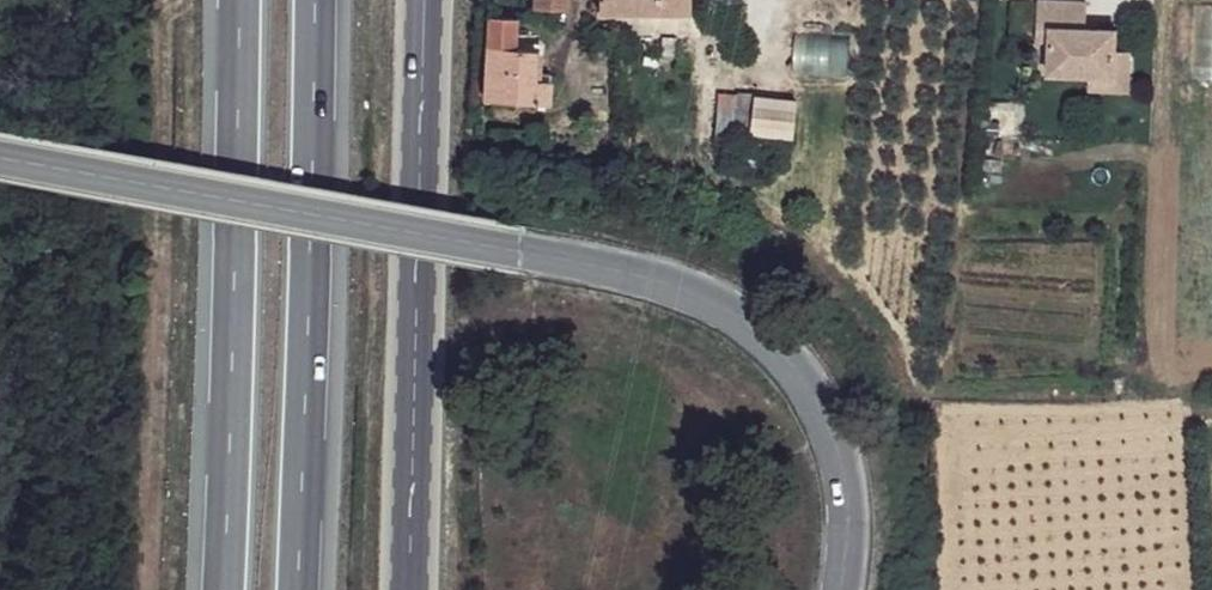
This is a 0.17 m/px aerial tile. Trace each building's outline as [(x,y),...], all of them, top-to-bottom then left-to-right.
[(535,23),(552,23),(552,9),(576,11),(576,0),(536,0),(535,23)] [(600,12),(694,12),(694,0),(600,0),(600,12)] [(1039,36),(1052,37),(1052,71),(1088,72),(1116,72),(1118,47),(1119,24),(1085,26),(1086,0),(1041,0),(1039,36)] [(490,51),(518,52),(520,24),(490,24),(490,51)] [(798,70),(843,74),(847,40),(802,35),(798,70)] [(683,37),(666,37),(665,55),(682,56),(683,37)] [(1129,47),(1118,47),(1116,72),(1088,72),(1087,85),(1087,91),(1109,91),(1130,92),(1129,47)] [(518,52),(490,51),(489,104),(551,106),(553,82),(537,80),(537,53),(518,52)] [(794,134),(793,91),(715,91),(716,134),(794,134)]
